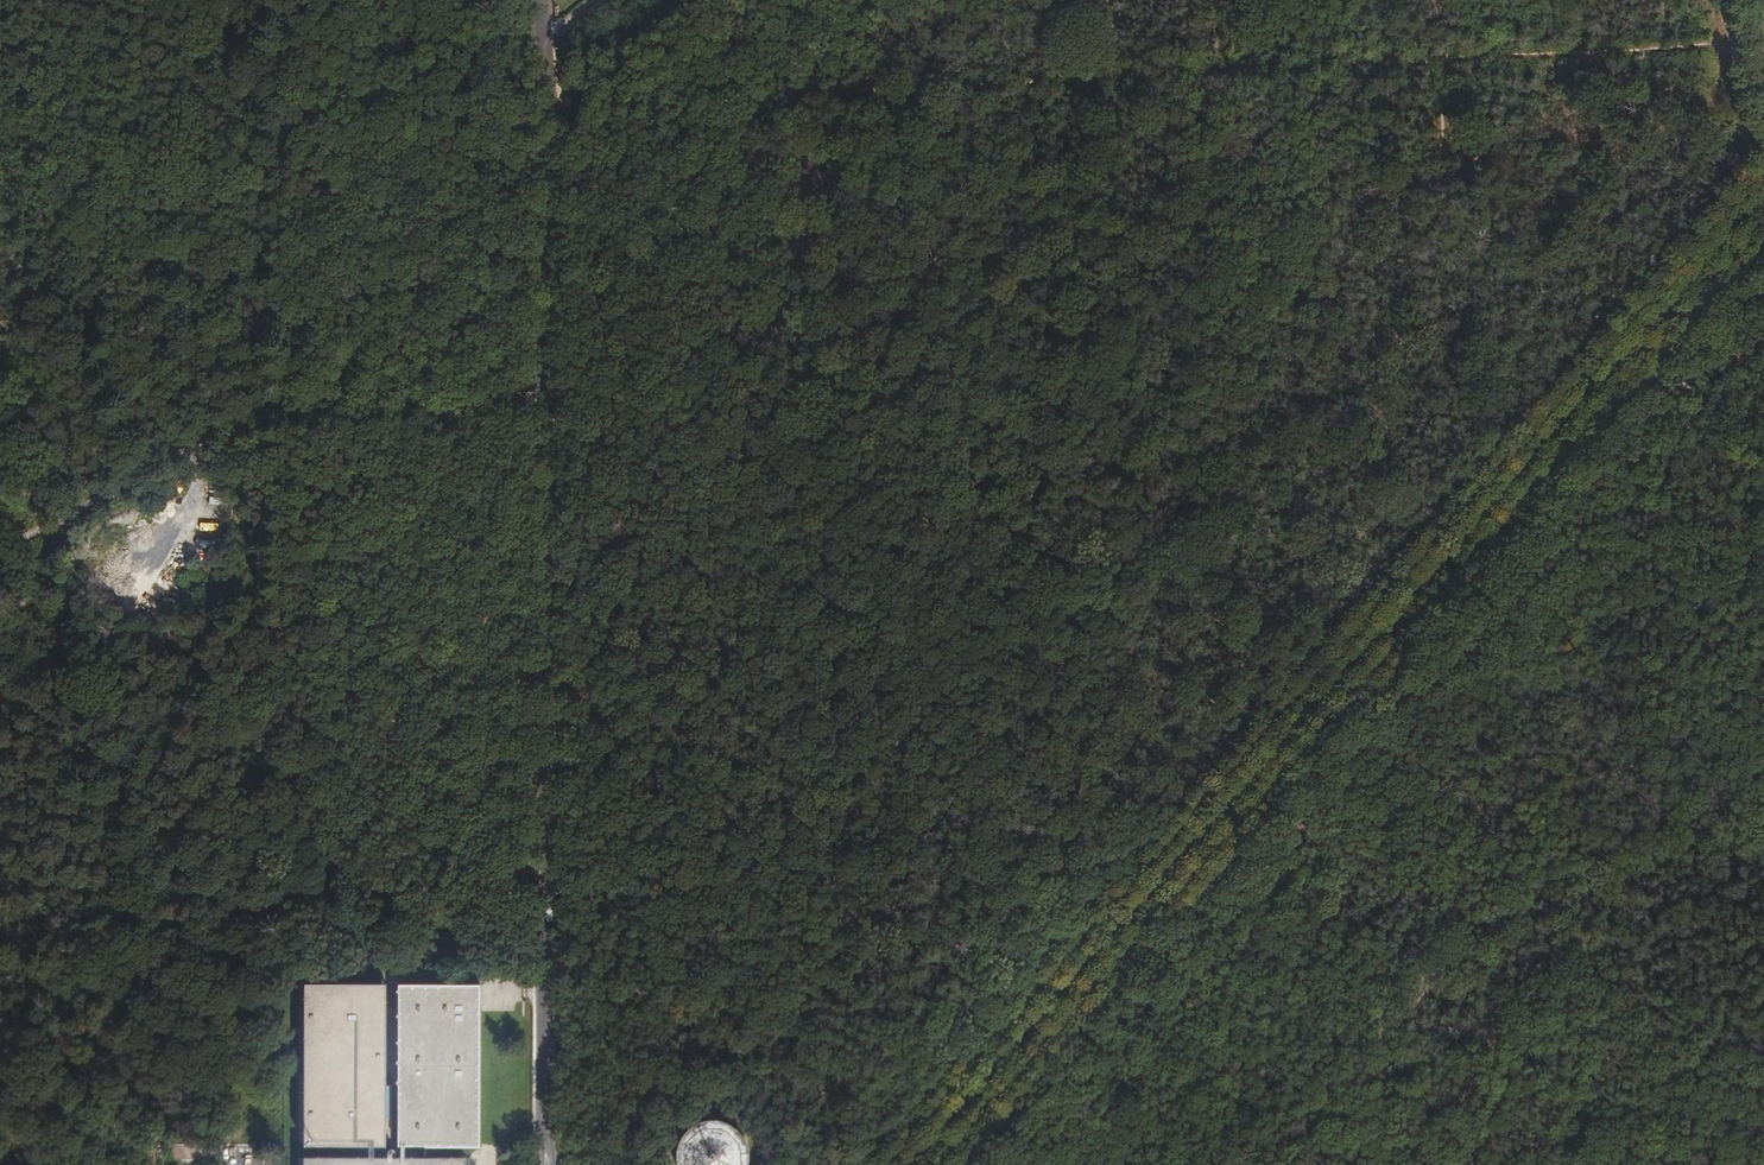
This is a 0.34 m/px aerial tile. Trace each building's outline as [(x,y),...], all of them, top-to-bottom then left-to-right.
[(481,1143),(482,960),(397,960),(396,1122),(396,1141),(481,1143)] [(299,1139),(389,1141),(389,1082),(384,1083),(384,961),(301,962),(299,1139)] [(750,1152),(748,1144),(744,1137),(739,1130),(733,1125),(725,1121),(717,1119),(709,1119),(701,1120),(693,1124),(686,1129),(680,1135),(676,1142),(674,1150),(673,1158),(674,1164),(749,1164),(750,1161),(750,1152)] [(467,1152),(300,1152),(300,1164),(467,1164),(467,1152)]
